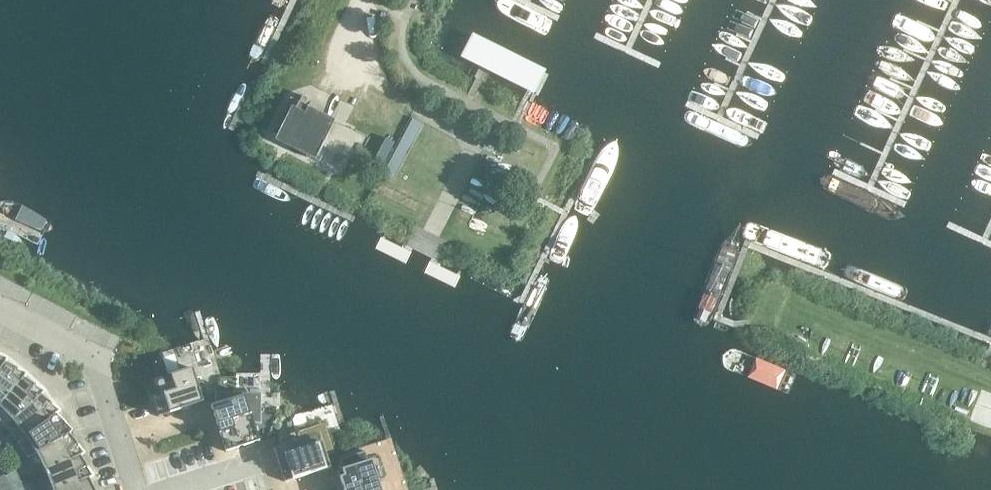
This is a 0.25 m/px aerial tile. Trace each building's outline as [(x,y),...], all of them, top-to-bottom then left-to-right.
[(545,70),(472,33),(460,56),(533,93),(545,70)] [(335,120),(330,118),(307,107),(304,112),(301,111),(296,108),(292,106),(276,140),(279,142),(316,160),(318,156),(322,148),(322,147),(335,120)] [(394,142),(386,138),(371,167),(379,172),(394,142)] [(6,364),(9,359),(0,356),(0,371),(6,363),(6,364)] [(25,379),(28,375),(6,364),(6,363),(0,371),(0,405),(25,379)] [(199,390),(197,383),(192,369),(171,375),(166,377),(147,383),(158,417),(204,403),(199,390)] [(25,379),(0,405),(0,409),(13,422),(42,396),(45,393),(25,379)] [(959,383),(954,400),(968,404),(964,419),(990,428),(990,393),(959,383)] [(42,396),(13,422),(25,437),(57,415),(61,412),(42,396)] [(225,452),(260,441),(254,424),(254,423),(256,423),(256,412),(256,398),(234,398),(214,398),(214,405),(211,406),(217,425),(221,424),(224,431),(219,433),(225,452)] [(57,415),(25,437),(36,454),(70,435),(74,433),(57,415)] [(285,483),(331,468),(320,434),(274,448),(285,483)] [(70,435),(36,454),(45,472),(81,457),(85,455),(70,435)] [(379,484),(372,461),(368,462),(365,452),(339,460),(342,470),(338,472),(344,489),(381,489),(379,484)] [(3,453),(0,455),(0,470),(11,464),(3,453)] [(45,472),(52,489),(55,489),(90,479),(90,480),(94,478),(81,457),(45,472)] [(8,489),(21,483),(15,471),(3,478),(8,489)] [(90,480),(90,479),(55,489),(95,489),(90,480)]
